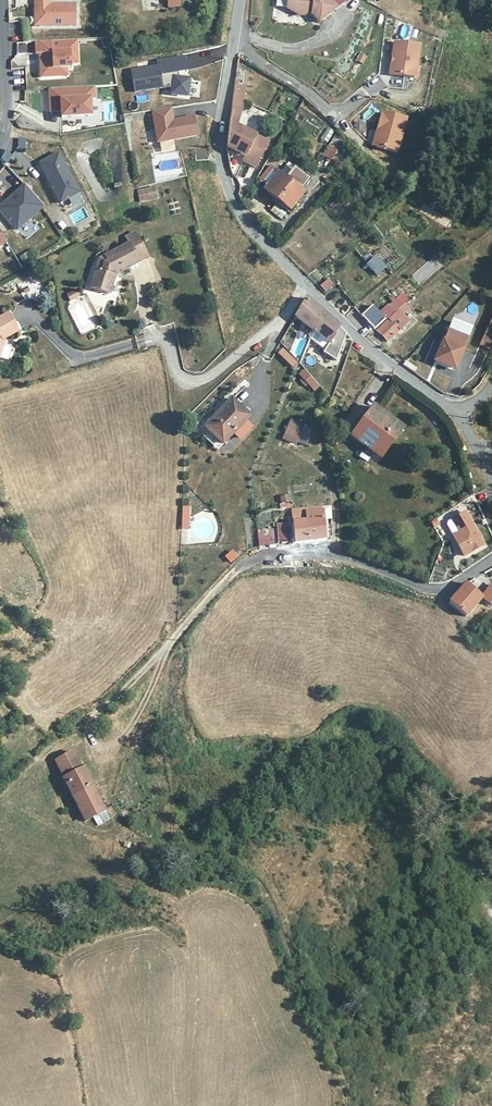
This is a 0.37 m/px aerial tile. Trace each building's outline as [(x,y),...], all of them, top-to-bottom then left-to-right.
[(51,0),(35,0),(35,13),(39,13),(39,24),(77,24),(77,2),(51,2),(51,0)] [(319,22),(336,8),(330,0),(287,0),(286,8),(297,9),(296,14),(305,15),(308,13),(309,10),(312,11),(312,14),(313,14),(319,22)] [(136,26),(138,15),(128,13),(126,24),(136,26)] [(62,45),(61,39),(36,40),(37,55),(40,55),(44,54),(44,64),(41,64),(41,79),(54,78),(53,68),(63,68),(80,67),(79,44),(62,45)] [(419,46),(395,42),(390,74),(414,77),(419,46)] [(178,79),(177,74),(186,72),(183,58),(156,62),(157,68),(131,72),(134,94),(162,89),(172,90),(171,96),(187,98),(189,81),(178,79)] [(63,68),(53,68),(54,78),(63,77),(63,68)] [(390,78),(390,87),(408,89),(409,79),(390,78)] [(95,85),(50,87),(51,110),(62,110),(62,116),(92,115),(91,98),(96,97),(95,85)] [(245,86),(236,85),(233,106),(242,108),(245,86)] [(242,108),(233,106),(230,122),(236,125),(242,108)] [(173,109),(153,112),(158,144),(198,138),(196,119),(174,122),(173,109)] [(407,116),(383,110),(379,128),(382,129),(378,145),(398,151),(407,116)] [(258,164),(269,144),(236,125),(230,122),(228,143),(227,148),(244,158),(246,157),(258,164)] [(328,148),(323,156),(330,161),(336,153),(328,148)] [(197,151),(197,161),(209,161),(209,150),(197,151)] [(58,153),(39,163),(60,203),(79,193),(58,153)] [(246,157),(244,158),(243,160),(256,168),(258,164),(246,157)] [(176,158),(162,163),(165,172),(179,167),(176,158)] [(289,182),(282,176),(271,167),(261,180),(268,186),(265,190),(290,210),(304,193),(289,182)] [(285,171),(282,176),(289,182),(293,177),(285,171)] [(43,207),(24,185),(17,191),(20,193),(0,210),(17,230),(43,207)] [(137,189),(139,201),(156,198),(154,186),(137,189)] [(0,206),(0,210),(20,193),(17,191),(0,206)] [(90,287),(110,294),(117,274),(121,271),(122,272),(139,263),(139,262),(148,257),(135,231),(125,236),(129,243),(105,256),(107,261),(105,262),(102,268),(97,267),(90,287)] [(99,259),(97,267),(102,268),(105,262),(107,261),(105,256),(99,259)] [(374,258),(367,265),(378,275),(385,268),(374,258)] [(329,278),(319,285),(324,292),(334,286),(329,278)] [(77,289),(66,293),(69,301),(80,297),(77,289)] [(87,305),(96,299),(92,293),(68,308),(85,334),(100,325),(87,305)] [(324,314),(307,299),(297,317),(313,330),(324,314)] [(396,300),(369,324),(375,330),(401,305),(396,300)] [(404,305),(403,306),(377,332),(388,343),(409,322),(403,315),(409,309),(404,305)] [(9,313),(0,318),(0,358),(4,344),(3,344),(3,340),(18,332),(9,313)] [(339,327),(324,314),(313,330),(328,342),(328,343),(339,327)] [(454,321),(449,331),(469,340),(473,330),(454,321)] [(484,338),(491,343),(491,321),(484,338)] [(322,349),(328,342),(313,330),(310,335),(310,339),(322,349)] [(449,331),(436,361),(456,369),(469,340),(449,331)] [(3,347),(2,357),(10,358),(11,348),(3,347)] [(281,348),(275,356),(293,368),(298,360),(281,348)] [(306,369),(298,374),(312,393),(319,388),(306,369)] [(222,444),(250,417),(234,401),(206,428),(222,444)] [(374,407),(358,427),(375,440),(371,445),(369,449),(380,459),(404,428),(374,407)] [(301,425),(291,421),(285,440),(295,443),(297,438),(301,425)] [(375,440),(358,427),(355,432),(371,445),(375,440)] [(206,428),(201,433),(217,449),(222,444),(206,428)] [(291,494),(281,496),(283,509),(293,508),(291,494)] [(189,529),(190,506),(181,505),(181,529),(189,529)] [(323,511),(323,519),(327,519),(332,519),(331,506),(307,507),(307,512),(323,511)] [(323,511),(307,512),(293,514),(295,543),(325,539),(324,529),(328,528),(327,519),(323,519),(323,511)] [(459,532),(453,536),(463,556),(483,545),(465,513),(453,520),(459,532)] [(447,525),(453,536),(459,532),(453,520),(449,522),(447,525)] [(446,524),(440,527),(445,538),(451,535),(446,524)] [(258,532),(258,547),(261,547),(277,545),(277,530),(258,532)] [(234,549),(225,556),(230,563),(239,557),(234,549)] [(463,587),(478,602),(482,597),(467,583),(465,585),(463,587)] [(491,585),(482,597),(491,605),(491,585)] [(456,595),(450,602),(466,616),(478,602),(463,587),(460,591),(456,595)] [(79,740),(71,745),(73,751),(77,757),(86,752),(79,740)] [(63,751),(56,756),(57,759),(73,751),(71,745),(63,751)] [(73,751),(57,759),(54,760),(85,819),(105,810),(77,757),(73,751)]
